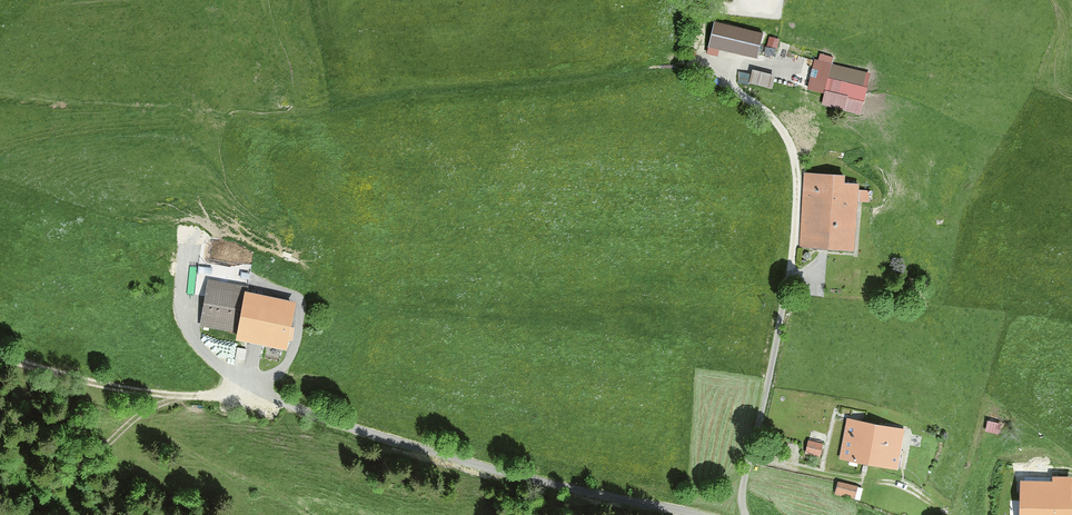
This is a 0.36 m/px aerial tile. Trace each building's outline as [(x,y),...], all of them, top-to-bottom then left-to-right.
[(763,33),(715,22),(709,46),(720,49),(756,58),(763,33)] [(767,46),(776,49),(779,49),(782,41),(778,40),(769,38),(767,46)] [(707,54),(718,56),(720,49),(709,46),(707,54)] [(776,49),(767,46),(765,54),(774,56),(776,49)] [(818,61),(815,60),(807,89),(825,93),(822,105),(860,114),(870,73),(832,64),(833,57),(820,54),(818,61)] [(771,89),(775,76),(752,70),(751,75),(749,83),(771,89)] [(749,83),(751,75),(739,72),(736,83),(748,86),(749,83)] [(844,175),(804,172),(799,248),(855,252),(859,201),(868,202),(869,192),(859,191),(860,184),(843,183),(844,175)] [(238,331),(246,292),(246,285),(209,278),(200,324),(238,331)] [(287,350),(296,302),(246,292),(238,331),(236,340),(287,350)] [(903,430),(847,419),(840,459),(863,463),(896,469),(903,430)] [(1001,425),(988,422),(984,433),(998,437),(1001,425)] [(823,443),(809,439),(805,452),(819,456),(823,443)] [(1021,482),(1021,514),(1071,514),(1071,477),(1053,477),(1053,482),(1021,482)] [(857,486),(838,482),(835,493),(854,498),(857,486)]
